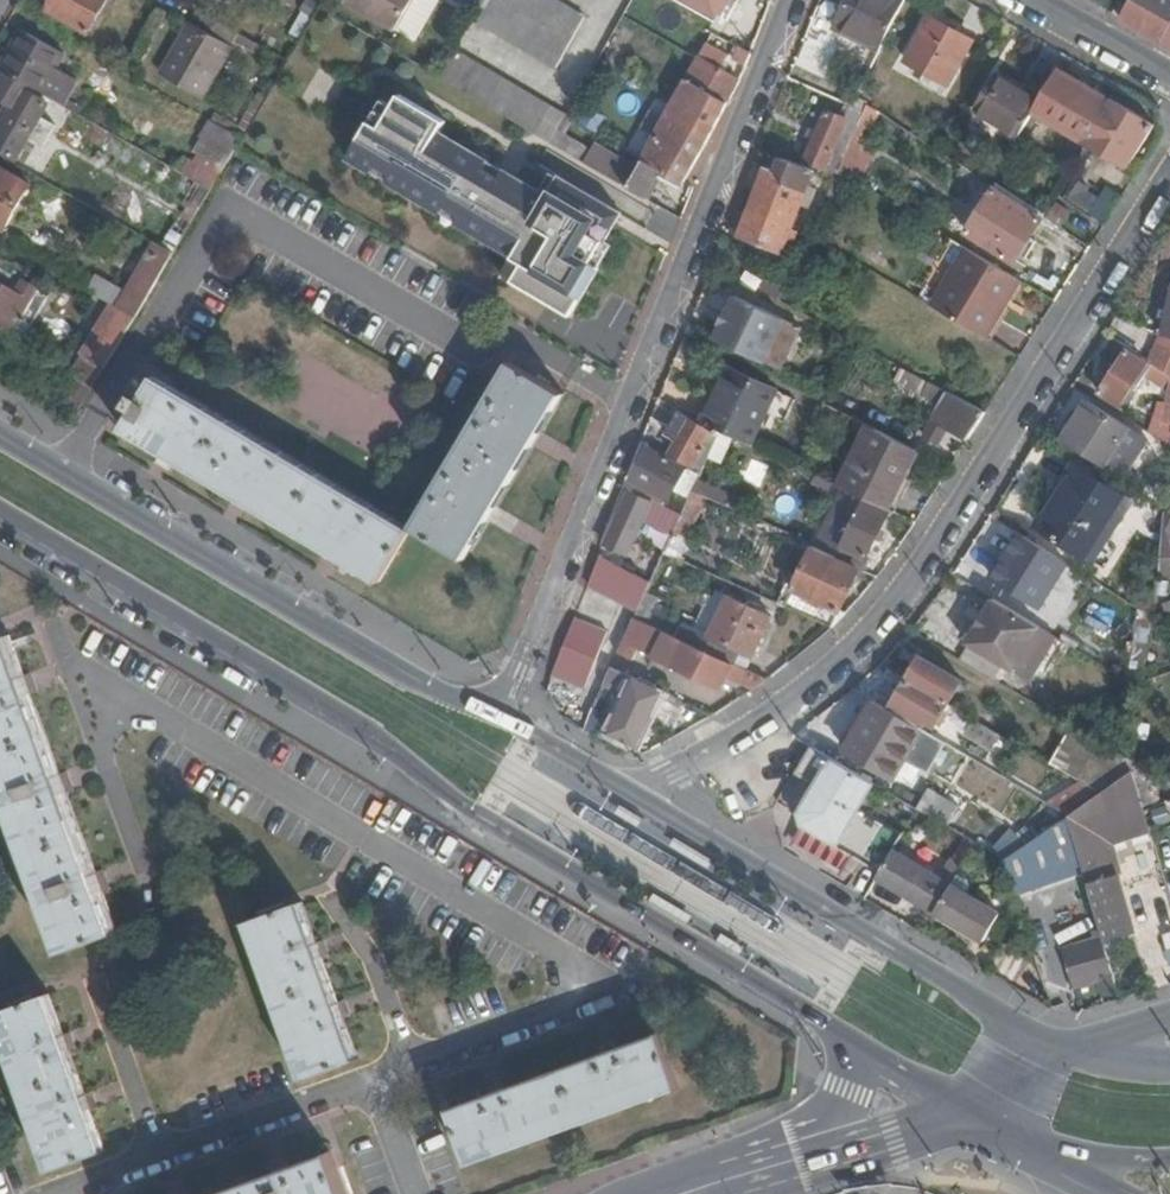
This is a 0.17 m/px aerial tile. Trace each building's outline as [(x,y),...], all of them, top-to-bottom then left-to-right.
[(46,14),(86,37),(108,0),(55,0),(46,14)] [(348,4),(398,34),(417,0),(351,0),(348,4)] [(588,18),(557,0),(482,0),(472,18),(559,69),(588,18)] [(716,16),(725,0),(687,0),(716,16)] [(832,31),(879,54),(905,2),(901,0),(846,0),(832,31)] [(1120,22),(1160,45),(1169,28),(1169,0),(1132,0),(1120,22)] [(182,35),(188,39),(164,77),(202,100),(233,46),(255,58),(262,45),(202,13),(194,25),(190,23),(182,35)] [(929,21),(903,64),(925,77),(945,88),(946,88),(971,46),(929,21)] [(1160,45),(1169,51),(1169,28),(1160,45)] [(20,35),(0,67),(0,73),(4,75),(26,88),(59,107),(75,83),(53,69),(60,58),(20,35)] [(188,39),(182,35),(159,74),(164,77),(188,39)] [(454,50),(438,77),(515,123),(527,130),(552,145),(559,133),(568,116),(454,50)] [(736,51),(732,60),(747,69),(751,59),(736,51)] [(595,146),(592,151),(559,133),(552,145),(585,164),(648,201),(661,177),(680,188),(717,122),(735,84),(708,69),(713,60),(702,54),(697,61),(637,170),(595,146)] [(318,70),(301,98),(329,114),(346,86),(318,70)] [(1123,171),(1149,127),(1058,72),(1038,106),(1032,116),(1123,171)] [(23,94),(26,88),(4,75),(0,82),(0,99),(14,107),(0,131),(0,150),(22,163),(32,145),(38,149),(51,128),(38,119),(45,107),(23,94)] [(925,77),(919,87),(939,98),(945,88),(925,77)] [(996,80),(975,113),(1018,140),(1032,116),(1038,106),(996,80)] [(266,97),(257,92),(237,125),(216,113),(210,123),(240,139),(266,97)] [(879,104),(869,98),(865,106),(874,112),(879,104)] [(383,133),(369,125),(348,161),(523,263),(512,282),(570,316),(598,267),(590,262),(618,213),(555,177),(543,198),(432,133),(438,123),(401,101),(383,133)] [(864,109),(854,102),(850,111),(860,117),(864,109)] [(860,117),(848,144),(860,151),(878,114),(874,112),(865,106),(864,109),(860,117)] [(850,111),(843,127),(822,175),(832,180),(836,171),(848,144),(860,117),(850,111)] [(822,118),(802,166),(822,175),(843,127),(822,118)] [(208,122),(189,153),(193,155),(222,172),(235,150),(240,139),(210,123),(208,122)] [(848,144),(836,171),(850,180),(859,186),(872,158),(860,151),(848,144)] [(193,155),(180,175),(210,192),(222,172),(193,155)] [(737,238),(778,255),(810,175),(778,160),(771,176),(762,173),(737,238)] [(0,170),(0,229),(2,230),(28,186),(0,170)] [(832,180),(830,184),(819,207),(835,214),(850,180),(836,171),(832,180)] [(1036,225),(991,195),(964,238),(1009,268),(1036,225)] [(1066,214),(1052,205),(1043,220),(1057,229),(1066,214)] [(88,290),(97,296),(95,299),(122,314),(132,320),(171,255),(172,254),(151,243),(123,289),(98,275),(88,290)] [(1020,285),(967,252),(932,310),(986,341),(1020,285)] [(0,289),(0,330),(17,341),(41,300),(16,284),(10,295),(0,289)] [(709,339),(759,363),(779,321),(729,297),(709,339)] [(1162,334),(1154,370),(1165,378),(1169,381),(1169,297),(1162,334)] [(91,364),(80,358),(67,380),(74,384),(87,393),(132,320),(122,314),(91,364)] [(1150,368),(1154,370),(1162,334),(1149,367),(1150,368)] [(1143,379),(1158,389),(1165,378),(1154,370),(1150,368),(1148,370),(1126,355),(1099,397),(1116,408),(1127,391),(1133,394),(1143,379)] [(508,361),(468,427),(407,528),(461,561),(511,476),(561,394),(537,378),(508,361)] [(983,414),(900,369),(893,382),(940,408),(923,440),(935,446),(940,437),(943,430),(950,434),(965,442),(983,414)] [(726,372),(700,425),(716,434),(717,430),(728,435),(751,447),(766,417),(780,424),(790,402),(726,372)] [(121,429),(377,580),(407,528),(268,446),(152,377),(139,398),(133,395),(126,406),(132,410),(121,429)] [(74,384),(56,413),(70,421),(87,393),(74,384)] [(1124,431),(1085,405),(1060,444),(1099,470),(1124,431)] [(700,425),(676,412),(667,430),(677,437),(675,441),(666,461),(696,478),(705,456),(716,434),(700,425)] [(912,452),(851,421),(847,429),(867,440),(849,476),(841,472),(834,487),(890,515),(898,500),(889,495),(912,452)] [(677,437),(667,430),(664,436),(675,441),(677,437)] [(728,435),(717,430),(716,434),(705,456),(717,461),(728,435)] [(950,434),(943,430),(940,437),(947,440),(950,434)] [(666,504),(670,494),(685,502),(690,492),(694,482),(696,478),(666,461),(645,450),(629,485),(666,504)] [(1073,470),(1035,530),(1084,561),(1121,503),(1073,470)] [(906,484),(898,479),(889,495),(898,500),(906,484)] [(727,496),(694,482),(690,492),(732,511),(735,502),(726,498),(727,496)] [(727,520),(732,511),(690,492),(685,502),(679,515),(680,516),(671,534),(662,553),(676,559),(700,508),(727,520)] [(882,515),(840,494),(815,550),(833,559),(856,570),(857,568),(882,515)] [(627,556),(643,520),(671,534),(680,516),(679,515),(650,501),(649,506),(627,495),(605,546),(627,556)] [(1163,517),(1155,581),(1169,579),(1169,515),(1163,517)] [(997,586),(1034,610),(1062,566),(1025,541),(997,586)] [(800,554),(806,557),(783,608),(831,630),(845,615),(836,611),(854,572),(831,562),(833,559),(815,550),(804,545),(800,554)] [(648,585),(599,554),(588,584),(635,614),(644,594),(648,585)] [(663,602),(644,594),(635,614),(631,620),(652,629),(663,602)] [(723,603),(713,598),(698,630),(709,634),(723,603)] [(725,599),(723,603),(709,634),(698,630),(688,626),(681,642),(706,654),(733,667),(740,654),(751,659),(770,619),(725,599)] [(992,602),(964,647),(1010,676),(1038,632),(992,602)] [(1149,622),(1136,615),(1127,688),(1141,696),(1142,688),(1142,687),(1149,622)] [(575,616),(549,681),(581,693),(606,629),(575,616)] [(649,657),(648,659),(694,679),(705,657),(658,635),(659,633),(652,629),(631,620),(614,657),(628,663),(634,650),(649,657)] [(24,854),(60,952),(115,932),(67,797),(10,634),(0,638),(0,784),(24,854)] [(751,659),(740,654),(733,667),(737,669),(744,672),(751,659)] [(736,671),(705,657),(694,679),(721,691),(728,680),(755,693),(768,683),(744,672),(737,669),(736,671)] [(920,661),(907,684),(947,708),(961,684),(920,661)] [(611,736),(634,747),(653,705),(657,697),(635,687),(638,682),(610,669),(601,690),(626,702),(611,736)] [(947,708),(907,684),(890,714),(922,732),(930,737),(947,708)] [(657,697),(653,705),(684,719),(690,707),(659,692),(657,697)] [(847,754),(894,780),(922,732),(890,714),(875,705),(847,754)] [(607,716),(593,711),(581,738),(594,745),(607,716)] [(958,738),(984,753),(995,736),(968,720),(958,738)] [(1137,726),(1114,725),(1111,753),(1131,765),(1133,753),(1134,747),(1136,730),(1137,726)] [(1069,729),(1046,767),(1076,785),(1099,799),(1130,779),(1130,777),(1131,765),(1111,753),(1069,729)] [(1151,731),(1136,730),(1134,747),(1150,746),(1151,731)] [(1130,779),(1132,778),(1139,804),(1155,799),(1141,750),(1133,753),(1131,765),(1130,777),(1130,779)] [(812,751),(796,779),(814,790),(830,761),(812,751)] [(830,761),(814,790),(796,821),(801,828),(859,862),(863,862),(881,873),(891,855),(903,835),(885,825),(888,819),(863,805),(874,787),(830,761)] [(1068,819),(1066,820),(1094,919),(1119,912),(1099,841),(1146,828),(1141,813),(1139,804),(1132,778),(1130,779),(1099,799),(1068,819)] [(1099,799),(1076,785),(1046,806),(1068,819),(1099,799)] [(928,792),(917,812),(945,829),(958,808),(928,792)] [(949,842),(955,845),(960,838),(954,834),(949,842)] [(881,873),(874,884),(934,917),(951,889),(891,855),(881,873)] [(980,943),(995,914),(951,889),(934,917),(980,943)] [(245,924),(263,977),(301,1081),(359,1061),(334,990),(302,904),(245,924)] [(1096,982),(1104,1004),(1118,999),(1102,946),(1060,958),(1070,990),(1096,982)] [(48,994),(0,1011),(0,1038),(48,1171),(104,1150),(48,994)] [(503,1088),(447,1109),(467,1166),(608,1116),(677,1091),(657,1035),(574,1064),(503,1088)] [(327,1151),(204,1193),(342,1193),(327,1151)]
